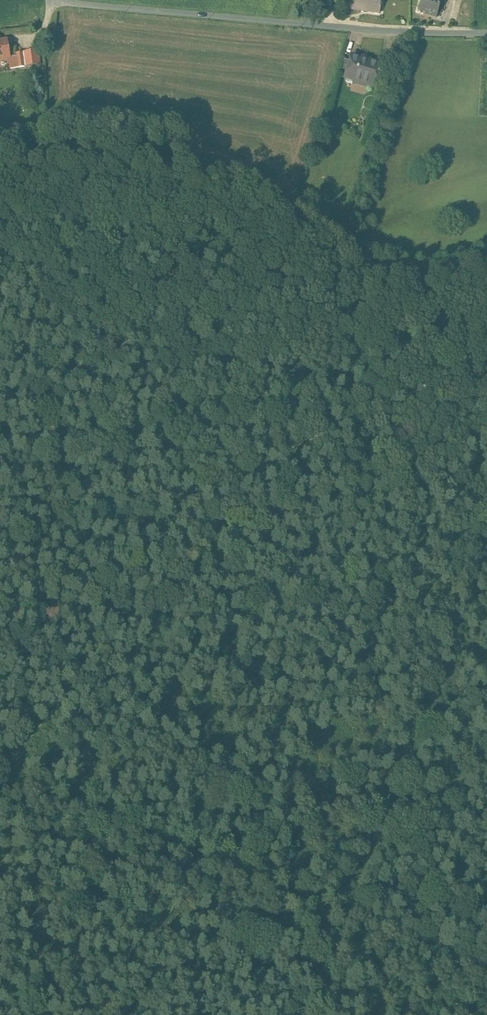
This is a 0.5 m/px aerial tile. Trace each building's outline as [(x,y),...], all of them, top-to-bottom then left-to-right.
[(345,11),(363,13),(364,0),(346,0),(345,11)] [(363,13),(379,14),(380,0),(364,0),(363,13)] [(418,12),(429,16),(428,18),(436,20),(441,1),(439,1),(438,0),(422,0),(418,12)] [(8,59),(9,59),(8,58),(5,43),(0,44),(0,61),(8,59)] [(39,55),(23,56),(24,70),(40,68),(39,55)] [(23,56),(15,57),(17,70),(24,70),(23,56)] [(9,59),(8,59),(10,71),(17,70),(15,57),(8,58),(9,59)] [(367,61),(362,59),(360,61),(359,62),(350,59),(349,63),(345,77),(366,83),(365,87),(375,90),(381,68),(368,64),(369,63),(367,61)] [(349,63),(341,61),(336,78),(344,81),(345,77),(349,63)]
